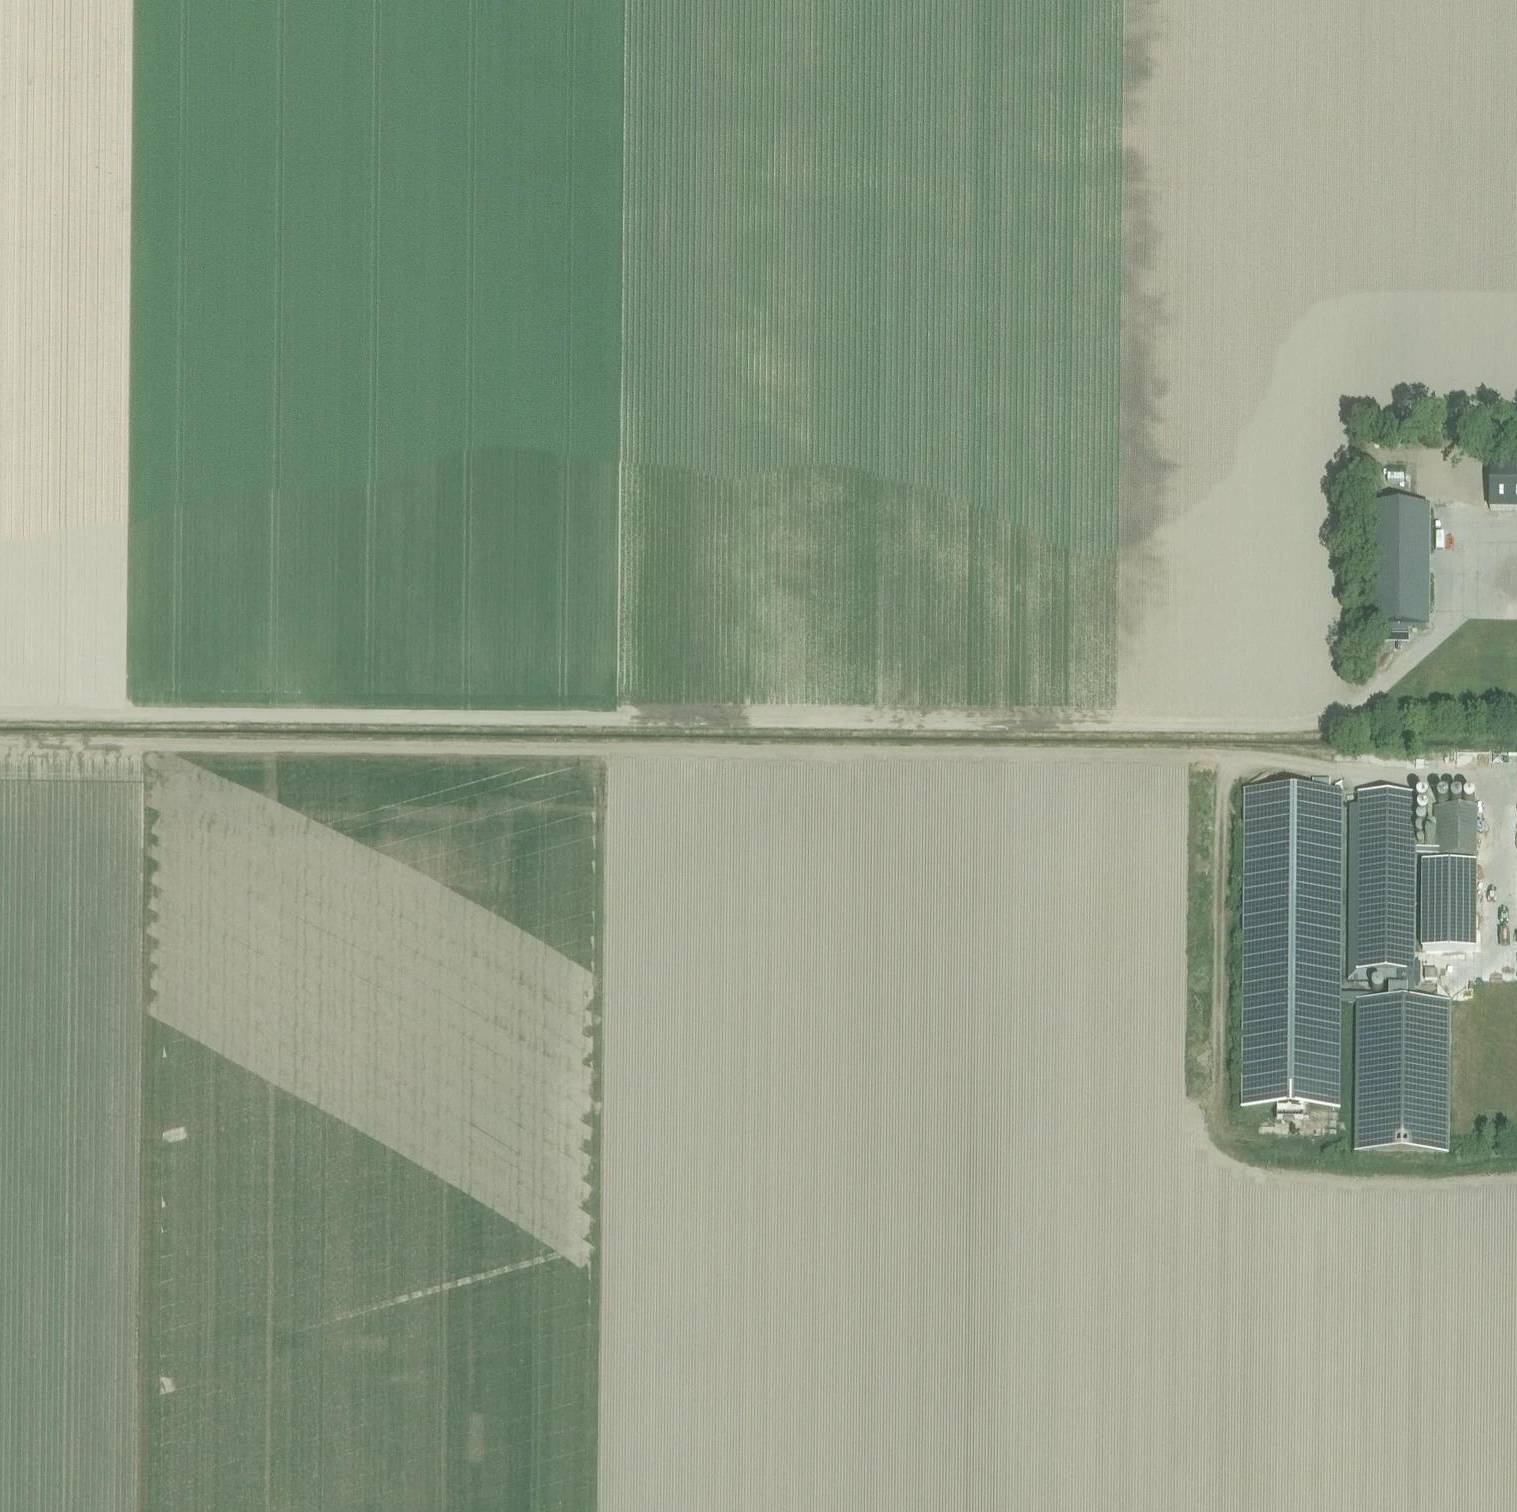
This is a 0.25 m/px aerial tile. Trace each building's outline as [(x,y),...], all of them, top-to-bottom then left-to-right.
[(1489,459),(1488,512),(1516,512),(1516,460),(1489,459)] [(1366,508),(1365,635),(1427,635),(1427,508),(1402,508),(1402,499),(1392,499),(1392,508),(1366,508)] [(1279,1111),(1289,1111),(1341,1111),(1343,793),(1243,792),(1241,1111),(1279,1111)] [(1388,987),(1388,1006),(1354,1006),(1354,1154),(1446,1155),(1446,1006),(1411,1006),(1413,857),(1474,858),(1474,809),(1434,809),(1433,851),(1413,851),(1414,796),(1357,796),(1357,808),(1351,808),(1349,973),(1352,973),(1351,982),(1396,983),(1396,987),(1388,987)] [(1422,865),(1420,952),(1472,953),(1474,866),(1422,865)] [(1289,1111),(1279,1111),(1279,1124),(1289,1124),(1289,1111)]
